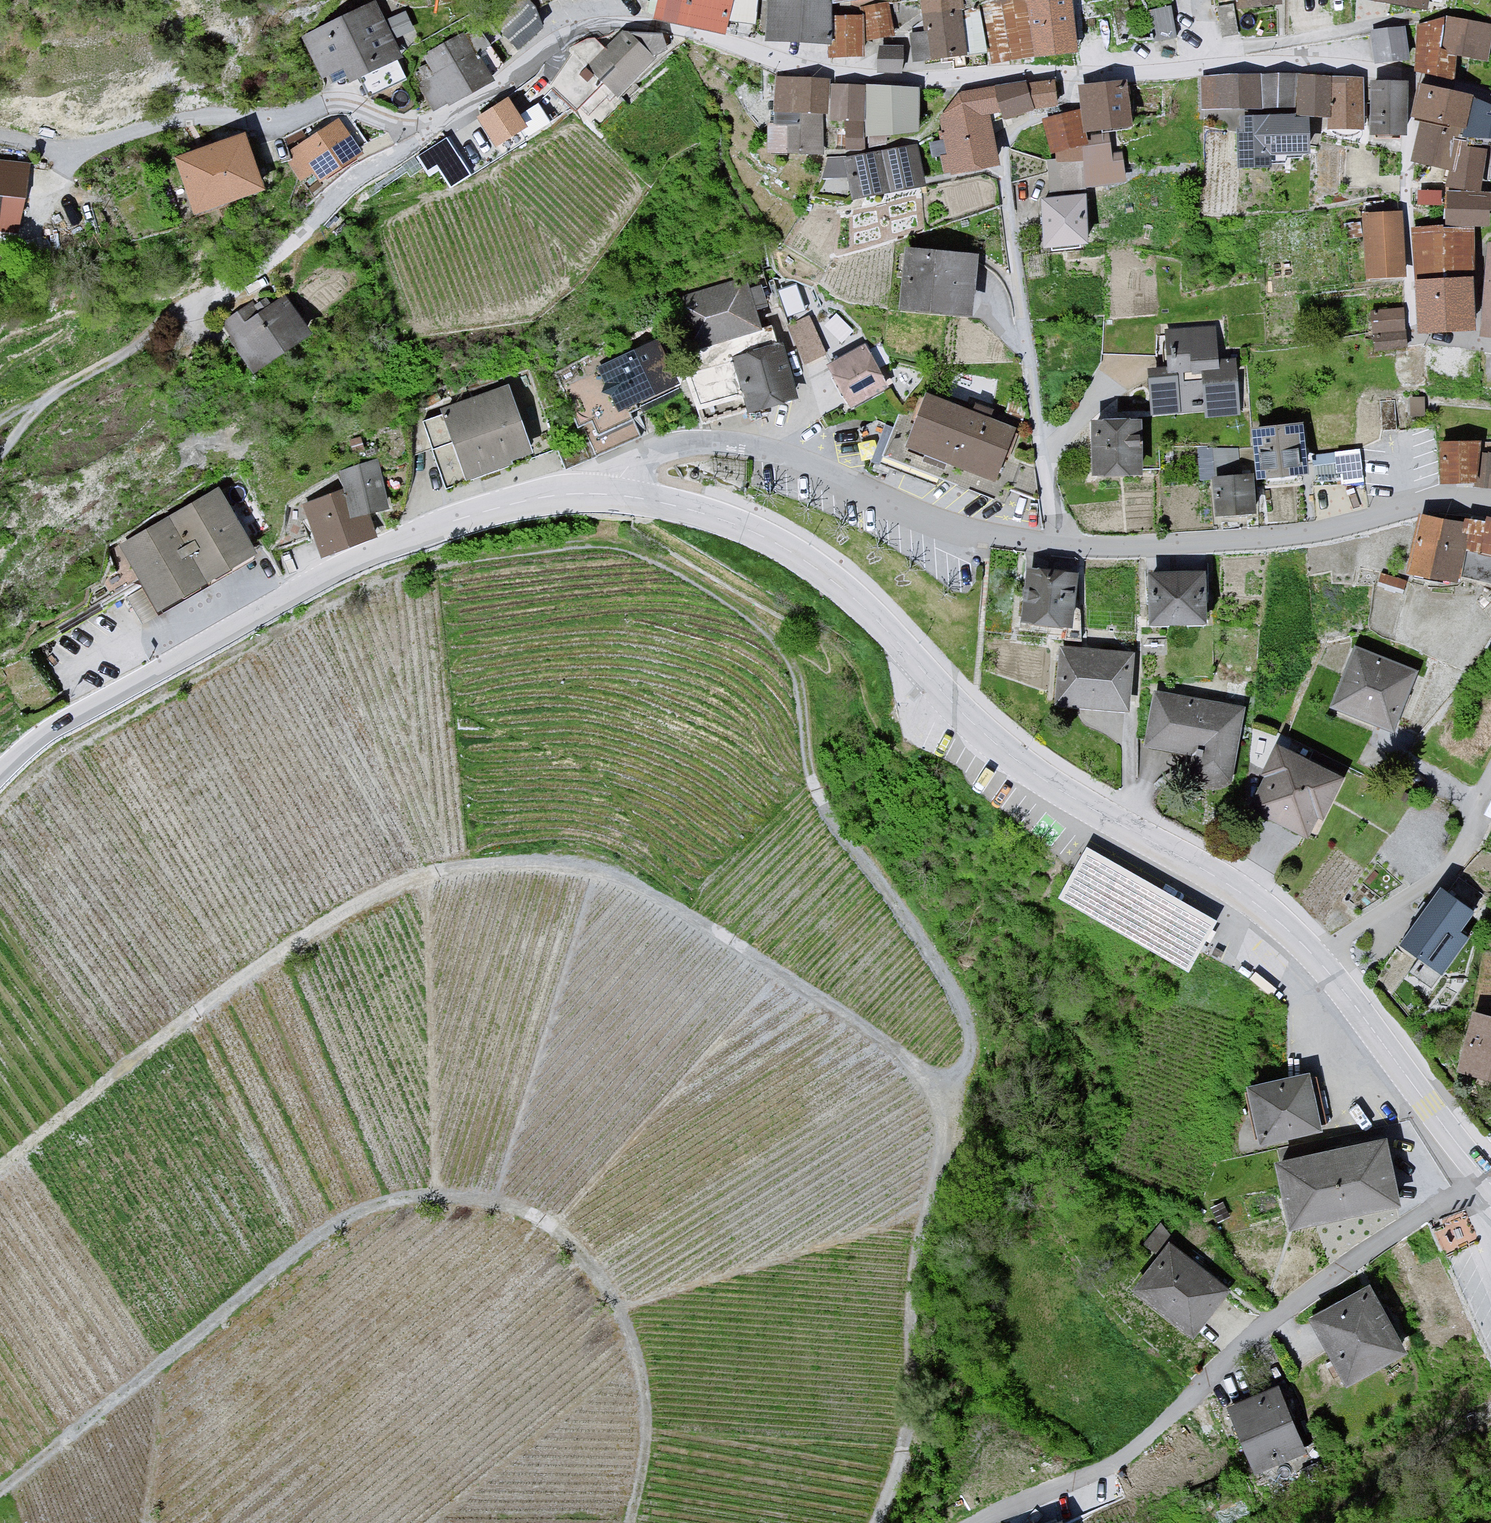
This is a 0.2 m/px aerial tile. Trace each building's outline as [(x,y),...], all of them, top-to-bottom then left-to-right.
[(654,15),(727,32),(735,0),(657,0),(654,15)] [(767,35),(831,39),(832,14),(833,1),(827,1),(827,0),(768,0),(767,35)] [(927,29),(916,31),(920,56),(967,49),(959,0),(923,0),(927,29)] [(1035,51),(1076,46),(1071,0),(1029,0),(1035,51)] [(1447,12),(1449,0),(1380,0),(1447,12)] [(374,2),(310,30),(327,66),(342,59),(350,76),(398,54),(374,2)] [(888,3),(867,7),(872,37),(894,33),(888,3)] [(831,39),(830,53),(864,54),(863,14),(832,14),(831,39)] [(1431,23),(1421,64),(1461,73),(1466,53),(1490,59),(1490,26),(1453,18),(1451,28),(1431,23)] [(625,30),(589,68),(617,95),(653,57),(625,30)] [(1408,30),(1376,34),(1380,63),(1412,59),(1408,30)] [(465,33),(417,59),(440,102),(488,75),(465,33)] [(903,47),(880,46),(878,66),(902,67),(903,47)] [(1299,73),(1262,74),(1262,105),(1298,105),(1299,73)] [(1332,74),(1299,73),(1298,105),(1297,112),(1327,113),(1331,113),(1332,74)] [(1262,74),(1199,74),(1200,105),(1262,105),(1262,74)] [(1365,75),(1332,74),(1331,113),(1327,113),(1327,126),(1365,126),(1365,75)] [(1407,78),(1373,78),(1372,129),(1406,130),(1407,78)] [(823,80),(774,79),(772,149),(821,150),(823,80)] [(960,94),(941,118),(949,172),(995,161),(988,119),(1056,104),(1053,80),(1026,82),(960,94)] [(922,84),(832,82),(831,116),(865,117),(865,131),(921,132),(922,84)] [(1130,124),(1125,83),(1081,88),(1084,110),(1045,120),(1053,151),(1057,149),(1058,161),(1050,163),(1053,199),(1043,200),(1045,246),(1086,242),(1084,186),(1125,179),(1121,154),(1111,156),(1108,136),(1086,139),(1084,130),(1130,124)] [(1472,100),(1422,86),(1415,111),(1465,125),(1472,100)] [(1472,100),(1465,125),(1465,133),(1490,135),(1490,108),(1472,100)] [(500,106),(480,117),(500,152),(520,141),(500,106)] [(340,116),(297,141),(316,174),(359,148),(340,116)] [(1309,117),(1240,118),(1241,164),(1272,163),(1272,150),(1310,150),(1309,117)] [(1461,138),(1424,130),(1416,164),(1453,173),(1459,145),(1461,138)] [(242,132),(173,158),(193,210),(262,184),(242,132)] [(449,138),(418,156),(428,172),(442,164),(452,183),(469,174),(449,138)] [(917,143),(847,155),(853,194),(924,182),(917,143)] [(1485,149),(1459,145),(1453,173),(1451,181),(1473,184),(1485,149)] [(0,173),(0,229),(12,231),(20,176),(0,173)] [(1454,196),(1453,224),(1490,225),(1490,197),(1454,196)] [(1400,214),(1364,217),(1368,277),(1404,274),(1400,214)] [(1470,231),(1419,233),(1423,331),(1474,329),(1470,231)] [(1490,239),(1481,330),(1490,331),(1490,239)] [(979,252),(909,243),(900,304),(970,314),(979,252)] [(749,277),(678,299),(692,345),(763,323),(749,277)] [(285,291),(229,327),(254,366),(310,329),(285,291)] [(1402,307),(1370,310),(1374,349),(1405,346),(1402,307)] [(791,323),(807,360),(827,351),(811,314),(791,323)] [(1174,375),(1150,377),(1153,417),(1236,411),(1233,367),(1215,368),(1212,333),(1171,336),(1174,375)] [(658,340),(599,368),(618,409),(677,382),(658,340)] [(779,340),(734,353),(750,408),(796,395),(779,340)] [(866,344),(829,363),(851,404),(888,385),(866,344)] [(511,386),(440,409),(463,477),(534,453),(511,386)] [(1017,428),(928,391),(907,443),(996,479),(1017,428)] [(1140,425),(1096,426),(1097,473),(1140,473),(1140,425)] [(1302,427),(1256,428),(1260,475),(1306,472),(1302,427)] [(1482,485),(1481,446),(1452,446),(1453,485),(1482,485)] [(1368,451),(1319,455),(1322,476),(1345,475),(1372,473),(1368,451)] [(345,489),(308,504),(326,549),(373,530),(366,512),(389,503),(373,464),(340,477),(345,489)] [(1250,476),(1213,479),(1215,518),(1253,516),(1250,476)] [(220,489),(128,539),(161,601),(253,551),(220,489)] [(1432,515),(1422,568),(1490,581),(1490,527),(1432,515)] [(1078,573),(1034,569),(1030,625),(1074,628),(1078,573)] [(1208,578),(1158,578),(1158,629),(1209,629),(1208,578)] [(1434,664),(1372,640),(1350,697),(1412,721),(1434,664)] [(1139,653),(1068,648),(1064,707),(1135,712),(1139,653)] [(1257,704),(1172,689),(1163,739),(1204,747),(1200,769),(1243,777),(1257,704)] [(1354,770),(1292,744),(1267,801),(1329,827),(1354,770)] [(1207,914),(1082,847),(1058,891),(1183,958),(1207,914)] [(1482,919),(1445,889),(1398,947),(1435,977),(1482,919)] [(1469,1014),(1456,1070),(1490,1078),(1490,1019),(1469,1014)] [(1311,1073),(1256,1084),(1266,1133),(1321,1121),(1311,1073)] [(1383,1135),(1284,1159),(1298,1217),(1398,1194),(1383,1135)] [(1431,1224),(1445,1257),(1479,1242),(1465,1209),(1431,1224)] [(1160,1251),(1172,1240),(1160,1229),(1149,1239),(1160,1251)] [(1178,1242),(1140,1284),(1192,1332),(1231,1290),(1178,1242)] [(1367,1286),(1312,1312),(1344,1379),(1399,1352),(1367,1286)] [(1285,1387),(1235,1405),(1261,1473),(1310,1454),(1285,1387)]
